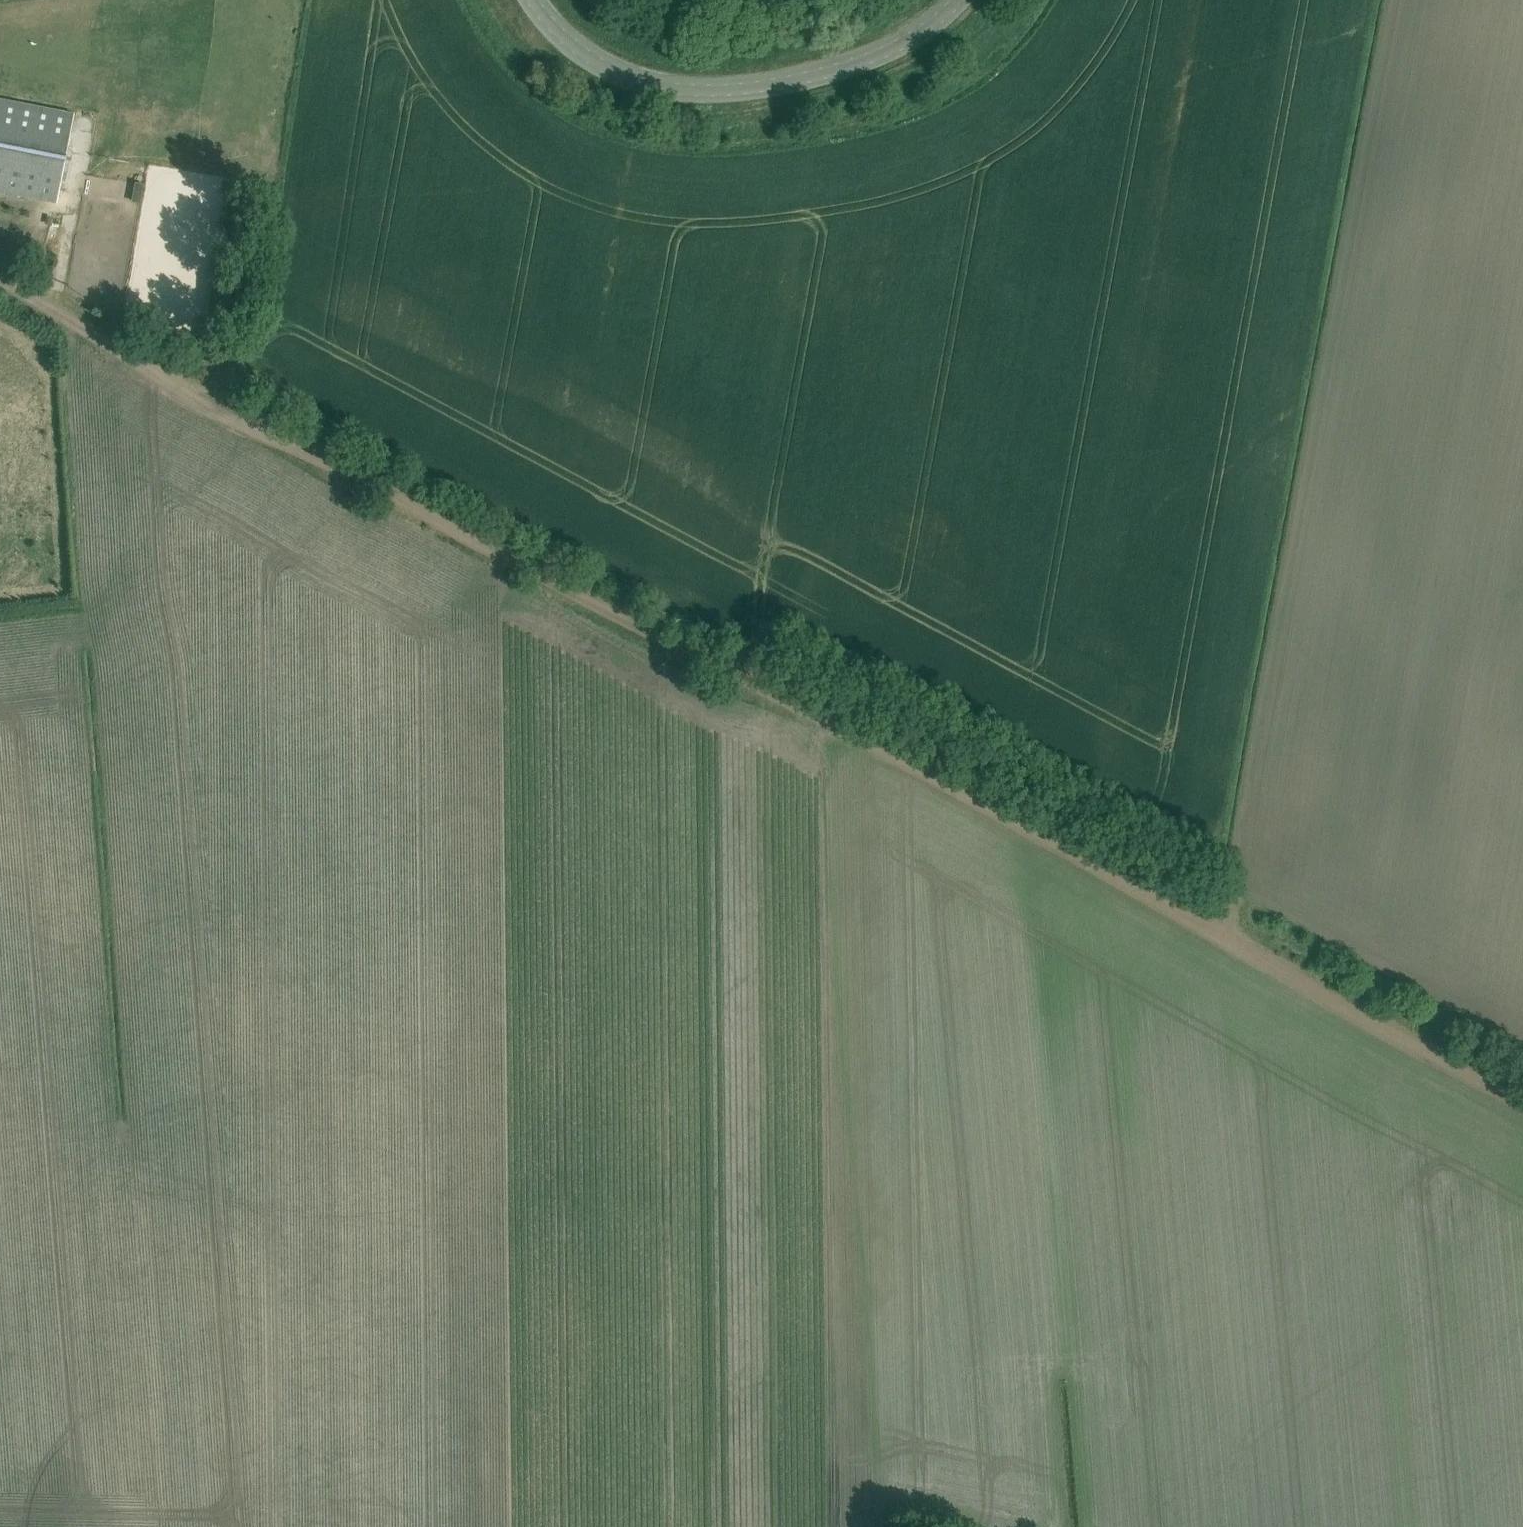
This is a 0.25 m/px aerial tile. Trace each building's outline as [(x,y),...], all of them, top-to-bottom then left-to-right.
[(0,99),(0,190),(58,201),(76,112),(0,99)]
